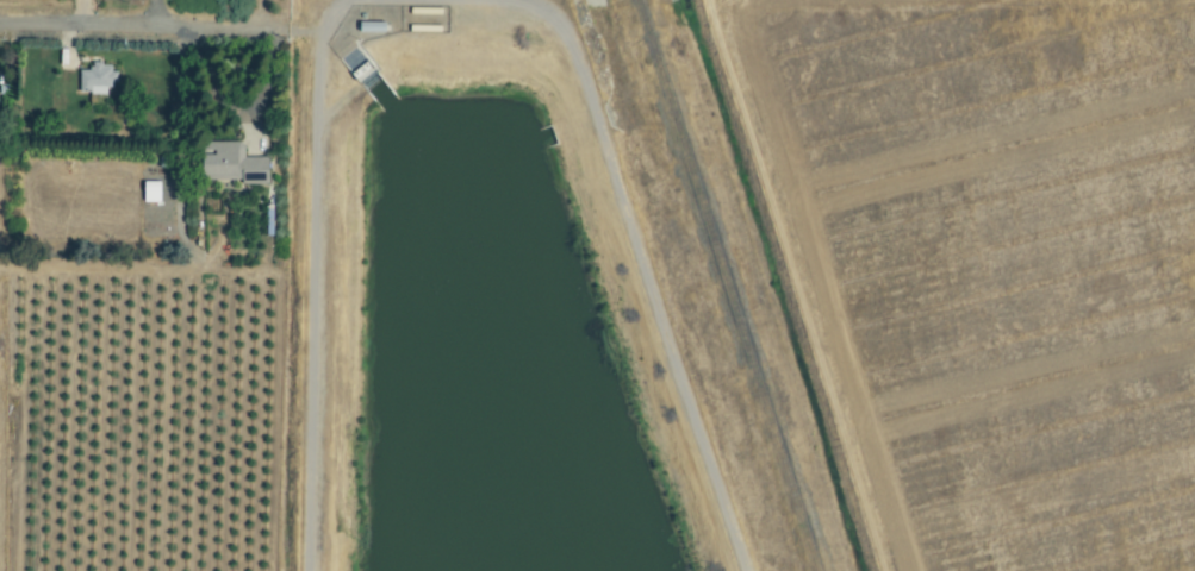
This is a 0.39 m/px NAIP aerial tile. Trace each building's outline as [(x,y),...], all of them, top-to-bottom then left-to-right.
[(76,70),(77,102),(88,101),(88,109),(107,108),(107,83),(114,83),(113,62),(88,63),(89,70),(76,70)] [(266,182),(266,157),(242,158),(242,143),(197,143),(197,183),(266,182)]
